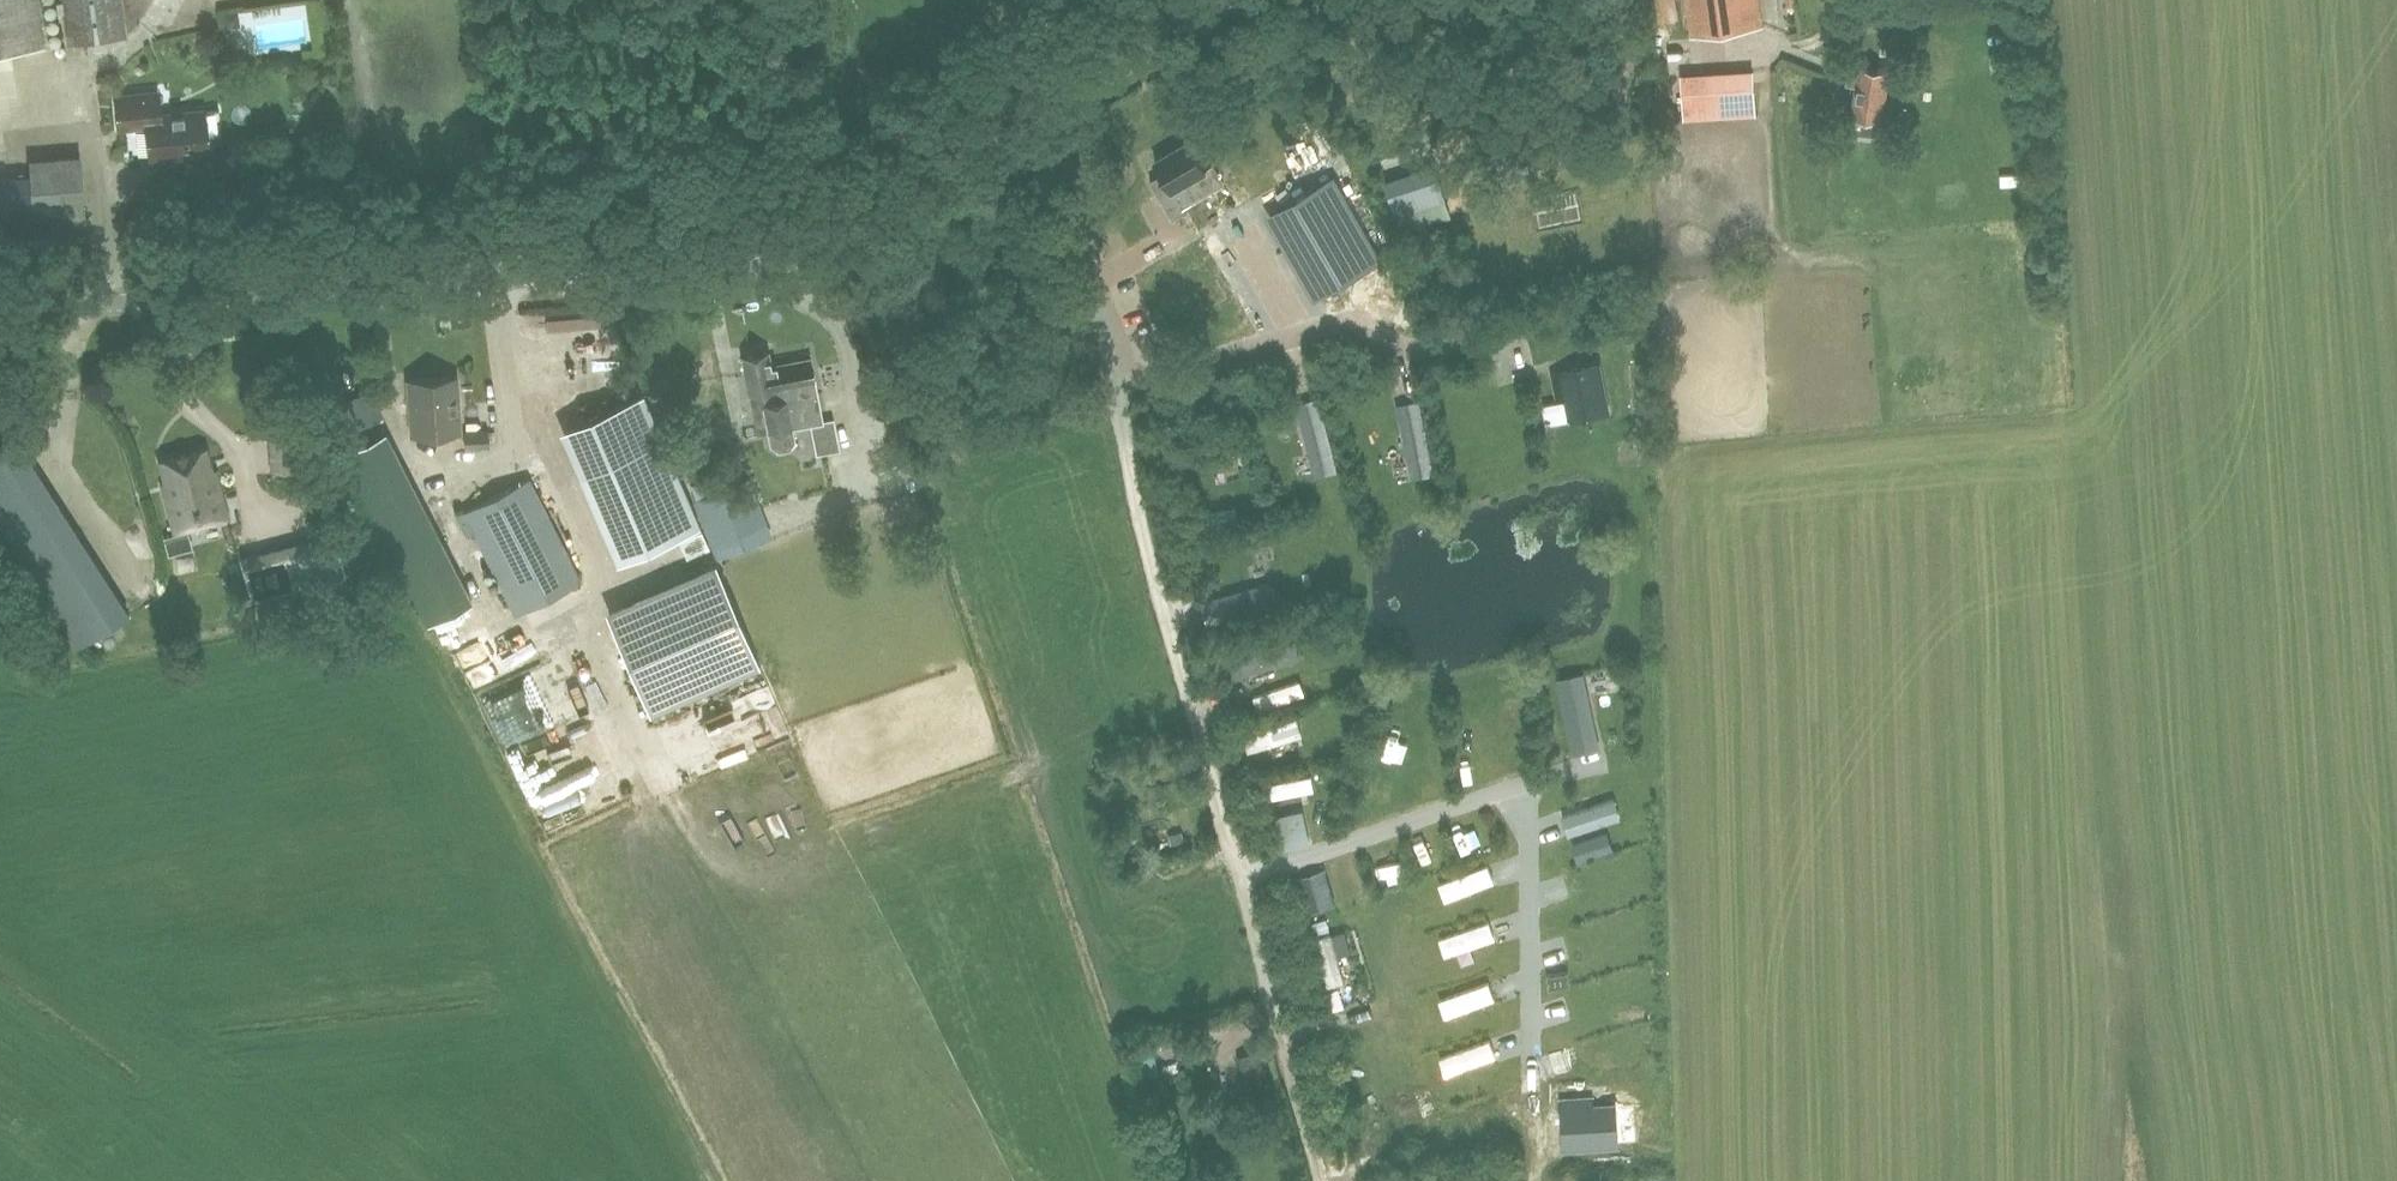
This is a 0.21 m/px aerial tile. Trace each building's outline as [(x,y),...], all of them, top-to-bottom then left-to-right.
[(37,0),(0,0),(0,53),(44,47),(37,0)] [(125,35),(120,0),(62,0),(68,43),(125,35)] [(1757,0),(1686,0),(1691,35),(1761,25),(1757,0)] [(0,62),(0,82),(23,82),(23,62),(0,62)] [(1882,117),(1888,70),(1858,66),(1851,112),(1846,112),(1843,131),(1885,137),(1888,118),(1882,117)] [(1684,119),(1756,115),(1753,69),(1681,74),(1684,119)] [(160,114),(158,91),(116,95),(120,128),(147,126),(150,157),(208,152),(204,110),(160,114)] [(1173,220),(1187,211),(1184,205),(1198,197),(1189,180),(1206,170),(1189,141),(1155,161),(1162,173),(1150,180),(1173,220)] [(1295,156),(1300,176),(1330,170),(1325,150),(1295,156)] [(35,226),(84,223),(79,163),(30,167),(35,226)] [(1441,180),(1388,197),(1395,219),(1448,202),(1441,180)] [(771,364),(768,352),(742,357),(756,432),(796,426),(821,421),(810,356),(771,364)] [(1598,364),(1553,373),(1559,402),(1567,400),(1571,418),(1608,411),(1598,364)] [(411,435),(459,431),(455,378),(407,381),(411,435)] [(344,400),(351,413),(369,404),(363,391),(344,400)] [(633,555),(699,526),(642,394),(576,423),(633,555)] [(1319,397),(1296,403),(1315,476),(1338,470),(1319,397)] [(1419,399),(1395,404),(1410,478),(1434,473),(1419,399)] [(464,448),(488,446),(487,430),(463,432),(464,448)] [(129,613),(12,433),(0,441),(0,523),(78,644),(129,613)] [(404,465),(387,440),(347,460),(343,462),(357,489),(355,490),(424,625),(473,600),(404,465)] [(275,469),(291,468),(290,441),(274,442),(275,469)] [(816,472),(833,470),(831,450),(814,452),(816,472)] [(212,485),(203,452),(161,464),(170,496),(164,498),(174,535),(228,520),(218,483),(212,485)] [(579,580),(527,479),(463,512),(463,511),(457,514),(467,536),(474,533),(515,613),(579,580)] [(732,534),(760,523),(749,494),(720,505),(732,534)] [(1236,509),(1197,518),(1201,535),(1240,525),(1236,509)] [(701,529),(678,539),(686,558),(710,548),(701,529)] [(241,559),(253,599),(346,573),(335,533),(325,535),(241,559)] [(611,625),(649,713),(759,666),(721,578),(611,625)] [(1272,581),(1201,601),(1208,624),(1279,604),(1272,581)] [(1295,638),(1225,660),(1230,678),(1300,656),(1295,638)] [(469,681),(493,676),(485,640),(461,645),(469,681)] [(541,676),(550,673),(547,664),(494,682),(505,713),(549,698),(541,676)] [(1584,672),(1556,678),(1573,755),(1601,748),(1584,672)] [(1254,728),(1260,750),(1310,736),(1304,714),(1254,728)] [(1615,798),(1562,816),(1568,835),(1621,817),(1615,798)] [(1488,864),(1438,884),(1445,900),(1494,881),(1488,864)] [(1328,879),(1298,888),(1305,912),(1335,903),(1328,879)] [(1489,921),(1439,938),(1445,955),(1495,938),(1489,921)] [(1330,933),(1313,938),(1328,986),(1344,981),(1337,956),(1351,952),(1345,930),(1330,934),(1330,933)] [(1488,982),(1439,1000),(1445,1017),(1494,999),(1488,982)] [(1157,1039),(1146,1042),(1152,1065),(1164,1062),(1157,1039)] [(1489,1039),(1439,1059),(1446,1075),(1496,1056),(1489,1039)] [(1617,1113),(1563,1117),(1563,1150),(1621,1147),(1617,1113)]
